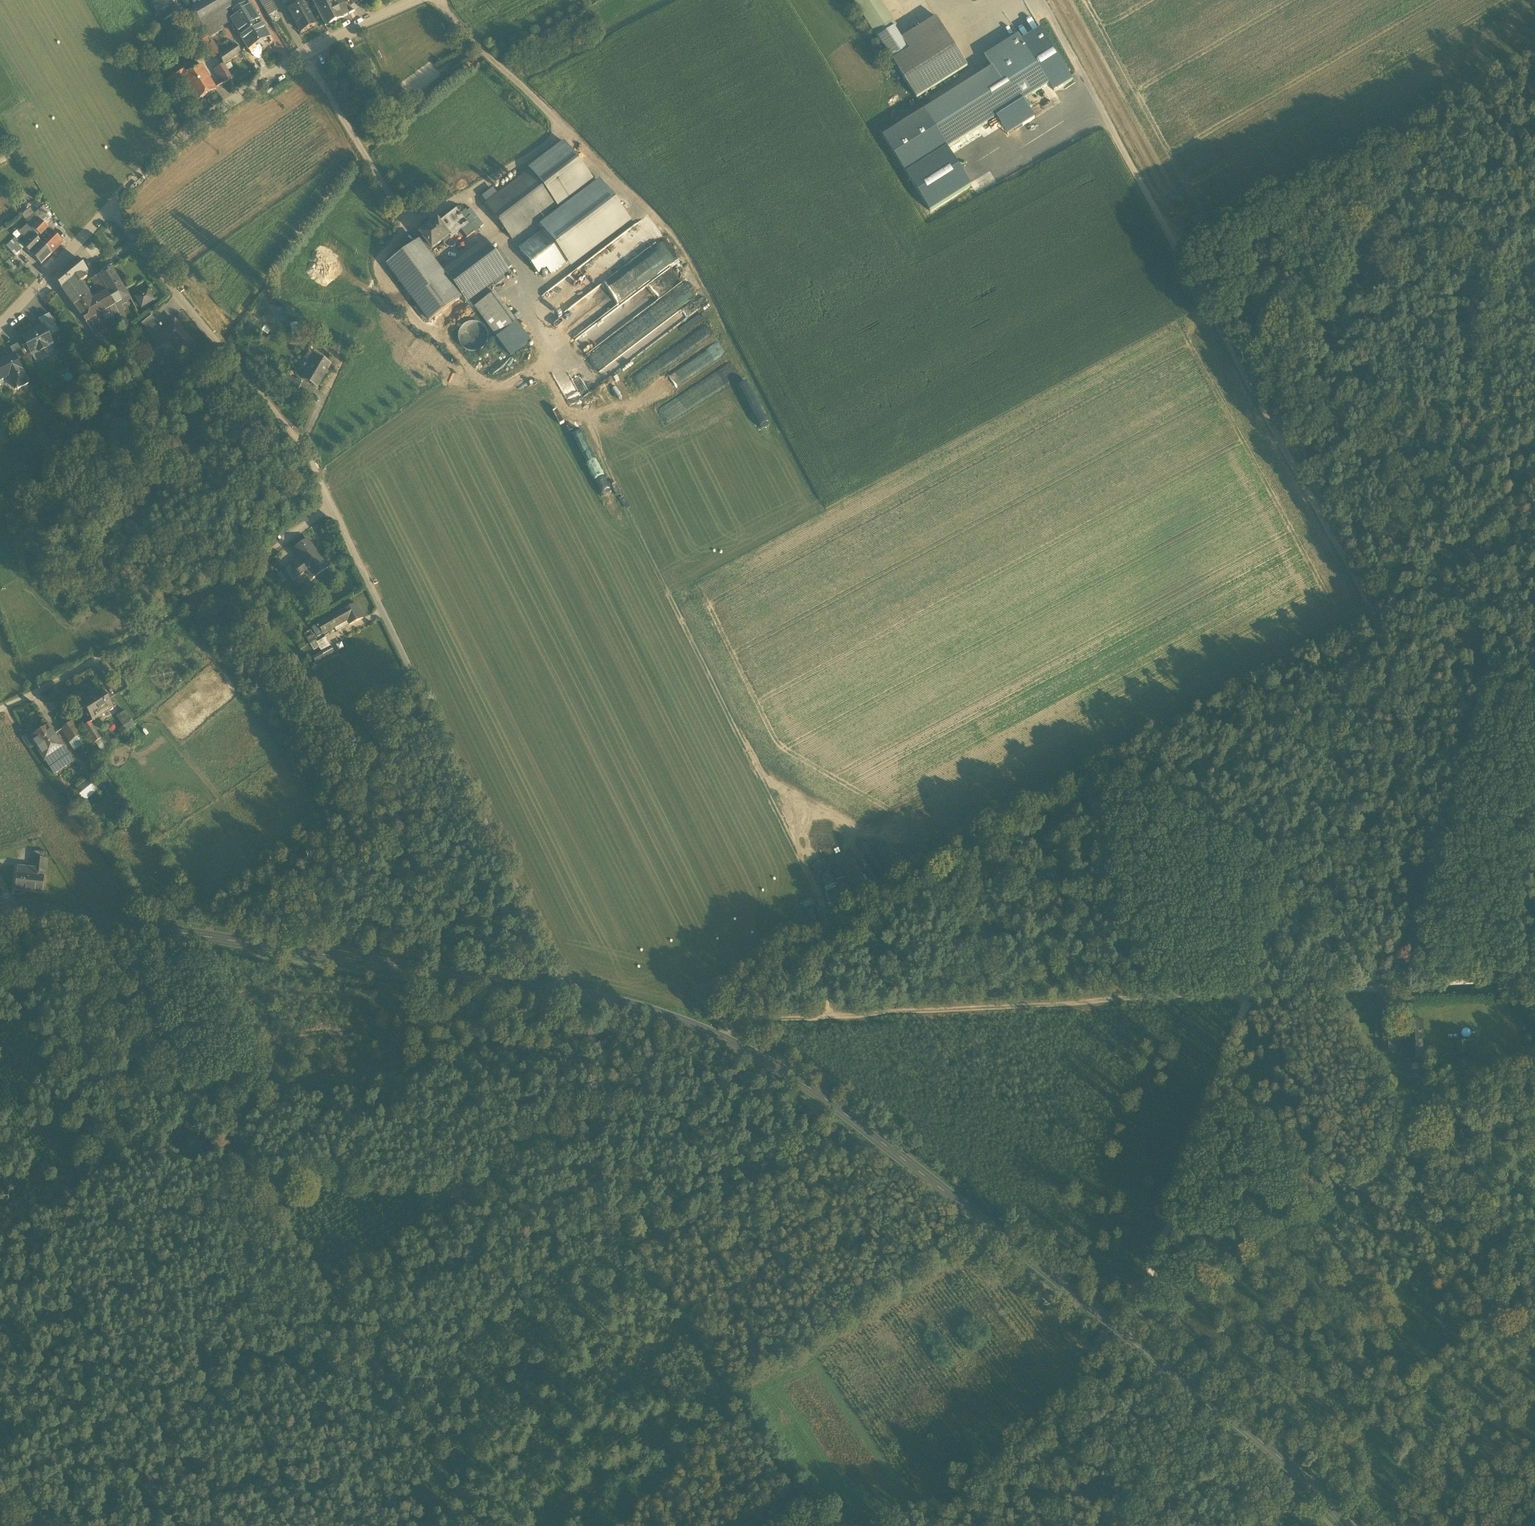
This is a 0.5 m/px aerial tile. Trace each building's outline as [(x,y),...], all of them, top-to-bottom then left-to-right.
[(191,10),(206,36),(210,43),(224,35),(220,28),(232,21),(240,35),(259,24),(251,9),(245,0),(207,0),(191,10)] [(268,17),(277,12),(270,0),(264,0),(260,2),(268,17)] [(301,33),(315,26),(301,1),(300,0),(285,0),(291,10),(288,11),(301,33)] [(325,26),(342,18),(336,8),(332,0),(326,0),(315,6),(325,26)] [(879,38),(895,27),(879,0),(854,0),(878,38),(879,38)] [(336,8),(342,18),(348,15),(343,5),(336,8)] [(937,17),(902,39),(910,51),(893,61),(917,99),(968,66),(937,17)] [(240,35),(248,49),(266,36),(267,36),(259,24),(240,35)] [(879,38),(893,61),(910,51),(902,39),(895,27),(879,38)] [(1023,42),(1050,84),(1055,93),(1074,81),(1042,30),(1023,42)] [(924,111),(948,148),(1000,115),(1027,98),(1050,84),(1023,42),(1019,35),(984,56),(992,68),(924,111)] [(271,43),(266,36),(248,49),(253,55),(271,43)] [(219,58),(223,66),(241,54),(235,45),(218,57),(219,58)] [(170,86),(180,80),(190,73),(184,64),(164,77),(170,86)] [(214,71),(223,85),(231,80),(223,65),(214,71)] [(201,67),(190,73),(180,80),(195,102),(215,90),(201,67)] [(1027,98),(1000,115),(1010,132),(1038,115),(1027,98)] [(948,148),(924,111),(883,137),(930,212),(972,185),(948,148)] [(565,143),(529,171),(556,206),(592,179),(565,143)] [(512,240),(556,206),(529,171),(504,190),(495,196),(486,203),(485,204),(512,240)] [(599,180),(538,226),(542,231),(603,185),(599,180)] [(542,231),(567,263),(627,217),(603,185),(542,231)] [(482,198),(486,203),(495,196),(491,191),(482,198)] [(470,216),(480,228),(483,225),(471,208),(467,212),(470,216)] [(41,217),(44,220),(49,215),(42,209),(37,215),(40,218),(41,217)] [(445,217),(457,233),(460,230),(468,224),(465,220),(460,214),(456,209),(445,217)] [(465,220),(470,216),(467,212),(465,210),(460,214),(465,220)] [(27,222),(41,236),(48,229),(38,219),(37,219),(34,216),(27,222)] [(470,216),(465,220),(468,224),(474,232),(480,228),(470,216)] [(445,217),(439,222),(450,238),(457,233),(445,217)] [(443,244),(450,238),(439,222),(437,220),(419,233),(423,238),(431,250),(432,249),(442,242),(443,244)] [(460,230),(466,238),(474,232),(468,224),(460,230)] [(17,241),(23,247),(35,236),(30,228),(17,241)] [(41,236),(44,240),(51,232),(48,229),(41,236)] [(567,263),(542,231),(518,249),(538,275),(546,269),(550,275),(567,263)] [(62,243),(51,232),(44,240),(40,243),(52,254),(62,243)] [(40,243),(35,236),(23,247),(30,254),(40,243)] [(5,247),(14,257),(23,247),(17,241),(14,238),(5,247)] [(418,241),(427,253),(432,249),(431,250),(423,238),(418,241)] [(386,265),(429,321),(461,297),(427,253),(418,241),(386,265)] [(52,254),(40,243),(30,254),(31,255),(41,265),(52,254)] [(127,263),(138,255),(129,244),(116,253),(121,262),(125,260),(127,263)] [(501,276),(508,271),(507,269),(494,253),(488,245),(446,276),(466,302),(493,282),(501,276)] [(30,254),(23,247),(14,257),(22,264),(31,255),(30,254)] [(499,249),(494,253),(507,269),(512,266),(499,249)] [(54,280),(66,295),(80,284),(87,278),(84,275),(88,272),(77,259),(61,273),(62,274),(54,280)] [(97,276),(106,292),(121,319),(136,310),(112,267),(97,276)] [(92,280),(101,295),(106,292),(97,276),(92,280)] [(504,280),(501,276),(493,282),(496,287),(504,280)] [(94,335),(121,319),(106,292),(101,295),(93,301),(80,284),(66,295),(94,335)] [(136,298),(142,307),(153,300),(148,291),(136,298)] [(161,304),(170,296),(166,291),(157,299),(161,304)] [(474,307),(496,338),(516,323),(493,293),(474,307)] [(576,303),(592,325),(602,318),(599,314),(607,308),(606,307),(613,302),(612,299),(609,301),(603,293),(595,299),(590,293),(576,303)] [(44,330),(47,336),(57,330),(49,315),(39,320),(43,328),(44,330)] [(139,326),(146,335),(161,324),(154,315),(139,326)] [(324,317),(320,325),(336,334),(340,326),(324,317)] [(169,339),(181,354),(193,344),(175,322),(163,331),(163,332),(154,340),(160,347),(169,339)] [(479,324),(473,322),(466,324),(461,328),(458,334),(458,341),(461,347),(466,351),(473,352),(479,351),(485,347),(487,341),(487,334),(485,328),(479,324)] [(517,324),(497,338),(510,356),(530,341),(517,324)] [(24,341),(31,354),(37,351),(38,353),(43,351),(46,349),(45,347),(51,344),(47,336),(44,330),(38,333),(37,331),(29,335),(30,337),(24,341)] [(52,346),(51,344),(45,347),(46,349),(43,351),(46,356),(54,352),(51,347),(52,346)] [(14,355),(17,361),(24,357),(17,345),(10,349),(14,356),(14,355)] [(66,361),(62,352),(54,356),(59,365),(66,361)] [(7,378),(15,374),(17,379),(24,375),(22,371),(17,361),(14,355),(14,356),(0,363),(0,382),(7,378)] [(303,380),(316,388),(330,365),(317,356),(303,380)] [(15,374),(7,378),(15,392),(29,385),(22,371),(24,375),(17,379),(15,374)] [(285,382),(298,390),(301,384),(288,376),(285,382)] [(533,387),(536,396),(547,392),(543,383),(533,387)] [(547,398),(541,401),(548,415),(554,412),(547,398)] [(9,429),(5,419),(0,409),(0,432),(9,429)] [(0,432),(0,439),(12,434),(9,429),(0,432)] [(0,439),(0,448),(15,441),(12,434),(0,439)] [(293,568),(299,576),(307,570),(313,579),(328,568),(307,539),(293,550),(302,562),(294,567),(293,567),(293,568)] [(267,562),(277,576),(281,573),(274,563),(276,562),(272,558),(267,562)] [(277,576),(284,587),(296,578),(299,576),(293,568),(293,567),(292,565),(281,573),(277,576)] [(302,586),(313,579),(307,570),(299,576),(296,578),(302,586)] [(323,635),(334,628),(336,632),(363,618),(356,604),(342,611),(317,625),(323,635)] [(312,628),(317,638),(323,635),(317,625),(312,628)] [(195,632),(204,644),(212,638),(204,626),(195,632)] [(304,635),(313,651),(319,648),(316,643),(317,643),(310,631),(304,635)] [(319,648),(322,653),(331,648),(325,638),(317,643),(316,643),(319,648)] [(312,658),(315,663),(333,652),(331,648),(322,653),(312,658)] [(82,704),(93,721),(113,707),(101,691),(82,704)] [(116,716),(122,726),(131,720),(124,711),(116,716)] [(60,729),(69,743),(76,739),(81,735),(72,721),(60,729)] [(84,727),(94,743),(95,743),(101,739),(90,722),(84,727)] [(40,754),(54,774),(73,762),(63,748),(49,726),(35,736),(37,739),(33,741),(33,742),(35,745),(41,753),(40,754)] [(22,739),(29,749),(35,745),(33,742),(33,741),(31,738),(29,734),(22,739)] [(81,735),(76,739),(81,747),(87,743),(81,735)] [(101,739),(95,743),(100,751),(112,743),(106,735),(101,739)] [(75,751),(81,747),(76,739),(69,743),(75,751)] [(70,793),(78,804),(96,791),(88,780),(70,793)] [(110,785),(104,789),(109,796),(116,792),(110,785)] [(812,835),(799,841),(804,854),(818,848),(812,835)] [(32,874),(44,876),(46,858),(34,857),(32,868),(32,874)] [(17,866),(16,873),(32,874),(32,868),(17,866)] [(836,878),(843,876),(840,869),(834,871),(836,878)] [(44,876),(32,874),(16,873),(14,889),(42,892),(44,876)] [(1394,1055),(1394,1040),(1382,1041),(1382,1056),(1394,1055)]
